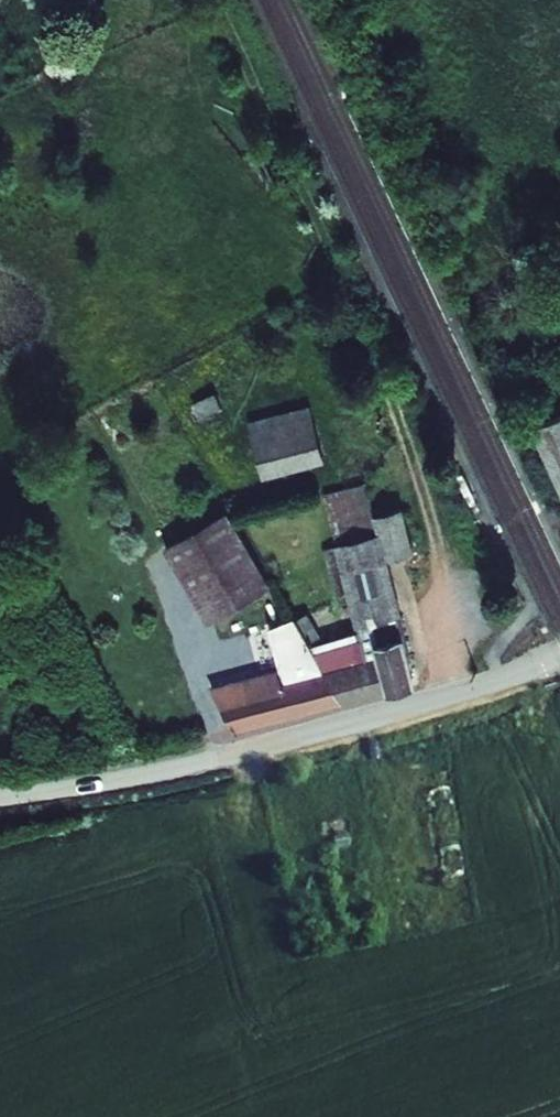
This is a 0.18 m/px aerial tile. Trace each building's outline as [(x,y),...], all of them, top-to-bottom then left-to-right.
[(259,473),(323,463),(314,406),(251,416),(259,473)] [(559,495),(559,437),(538,448),(559,495)] [(463,476),(455,479),(467,506),(475,502),(463,476)] [(332,535),(368,673),(380,671),(388,702),(408,696),(414,686),(399,626),(401,625),(387,569),(412,563),(398,516),(332,535)] [(166,555),(210,631),(272,594),(227,518),(166,555)] [(282,645),(296,671),(314,666),(296,636),(282,645)] [(206,697),(232,743),(342,714),(322,681),(314,666),(296,671),(294,671),(306,693),(251,708),(244,696),(225,701),(220,693),(206,697)] [(328,679),(322,681),(342,714),(388,702),(380,671),(368,673),(331,683),(328,679)]
